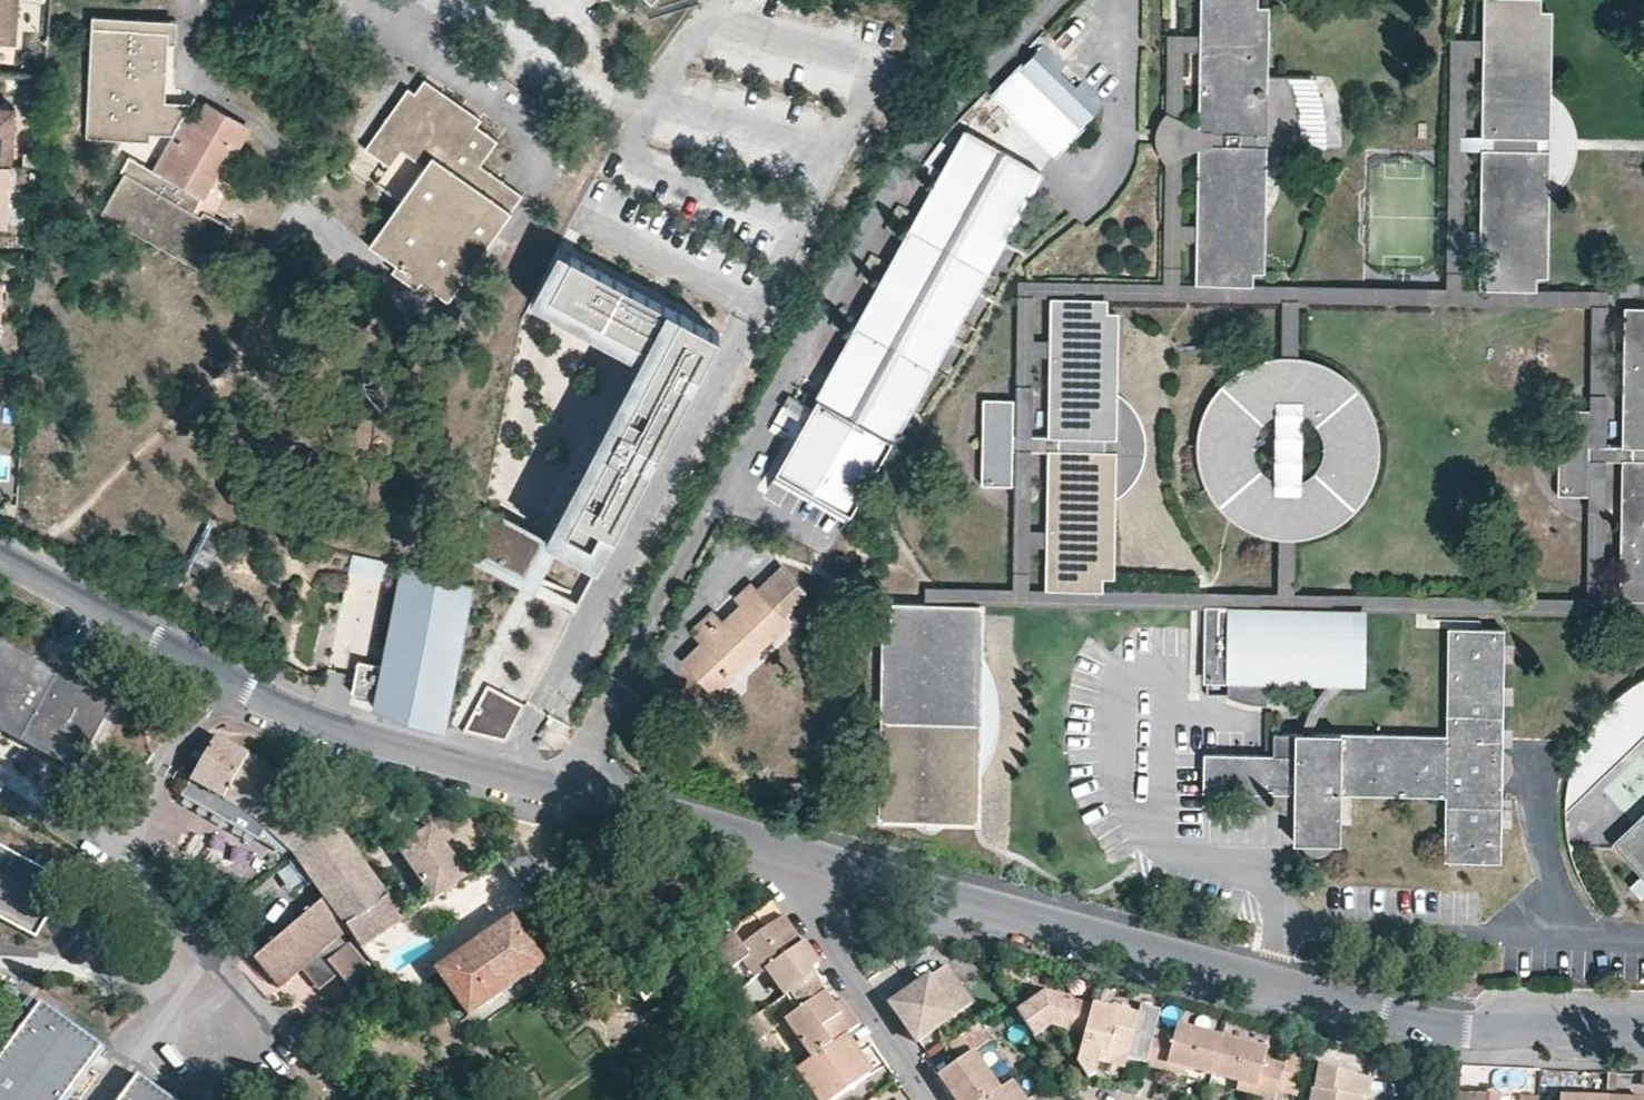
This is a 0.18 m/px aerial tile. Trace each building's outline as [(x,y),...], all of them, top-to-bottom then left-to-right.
[(14,43),(18,43),(21,0),(0,0),(0,42),(14,43)] [(1203,132),(1179,131),(1179,145),(1201,145),(1199,283),(1251,284),(1251,272),(1262,272),(1263,146),(1246,146),(1246,132),(1264,133),(1264,75),(1265,8),(1255,8),(1255,0),(1204,0),(1203,132)] [(1548,92),(1549,13),(1539,13),(1540,0),(1488,0),(1486,137),(1495,137),(1495,151),(1484,151),(1482,288),(1535,289),(1535,275),(1546,275),(1547,199),(1548,92)] [(177,22),(92,19),(87,141),(150,144),(150,137),(172,137),(179,126),(185,115),(191,105),(166,104),(168,46),(176,46),(177,22)] [(1045,41),(1014,74),(1076,134),(1107,102),(1083,77),(1076,85),(1070,92),(1055,77),(1061,71),(1068,64),(1045,41)] [(1076,85),(1061,71),(1055,77),(1070,92),(1076,85)] [(1076,134),(1014,74),(994,94),(1056,153),(1076,134)] [(1298,118),(1293,95),(1291,90),(1287,76),(1264,75),(1264,133),(1246,132),(1246,146),(1263,146),(1299,147),(1299,135),(1298,118)] [(425,79),(416,94),(474,131),(479,125),(484,116),(425,79)] [(474,131),(416,94),(407,87),(366,151),(394,168),(404,152),(427,167),(374,248),(401,266),(397,274),(422,290),(427,282),(454,300),(517,205),(499,193),(510,176),(486,160),(500,138),(479,125),(474,131)] [(1561,100),(1548,92),(1547,199),(1549,198),(1561,190),(1570,179),(1575,171),(1580,157),(1581,141),(1577,122),(1571,112),(1561,100)] [(241,121),(209,103),(198,122),(192,133),(179,126),(172,137),(153,171),(129,158),(121,172),(125,174),(102,215),(206,274),(233,228),(213,217),(203,211),(200,216),(194,212),(196,207),(214,176),(232,145),(229,143),(241,121)] [(0,108),(0,163),(14,164),(17,109),(0,108)] [(185,115),(179,126),(192,133),(198,122),(185,115)] [(241,121),(229,143),(232,145),(237,148),(250,126),(241,121)] [(969,131),(781,473),(856,515),(1044,172),(969,131)] [(0,163),(0,209),(11,209),(14,164),(0,163)] [(214,176),(196,207),(203,211),(213,217),(231,185),(214,176)] [(528,188),(510,176),(499,193),(517,205),(528,188)] [(11,209),(0,209),(0,225),(9,226),(11,209)] [(724,337),(560,252),(529,308),(638,365),(549,538),(559,544),(603,567),(724,337)] [(1113,504),(1115,387),(1115,313),(1104,313),(1105,299),(1054,298),(1052,435),(1014,435),(1014,399),(983,399),(982,488),(1014,489),(1013,450),(1052,450),(1050,589),(1101,591),(1102,577),(1113,577),(1113,504)] [(1281,353),(1298,354),(1299,302),(1282,302),(1281,353)] [(1628,309),(1626,447),(1586,446),(1587,410),(1555,409),(1554,498),(1586,499),(1586,461),(1625,462),(1623,599),(1643,600),(1643,309),(1628,309)] [(1233,504),(1244,514),(1259,521),(1274,526),(1287,527),(1288,527),(1303,526),(1319,521),(1333,513),(1345,504),(1355,491),(1362,476),(1366,462),(1367,447),(1365,432),(1361,417),(1352,403),(1344,393),(1333,384),(1316,375),(1302,371),(1287,370),(1270,372),(1261,375),(1243,385),(1234,393),(1222,408),(1216,420),(1212,435),(1210,447),(1211,459),(1215,476),(1222,490),(1233,504)] [(1131,398),(1115,387),(1113,504),(1116,503),(1130,493),(1141,479),(1150,457),(1151,445),(1150,433),(1144,417),(1140,411),(1131,398)] [(856,515),(781,473),(776,481),(852,523),(856,515)] [(549,538),(486,508),(475,564),(536,594),(559,544),(549,538)] [(354,560),(354,578),(387,577),(386,559),(354,560)] [(401,564),(375,706),(409,715),(444,725),(470,584),(401,564)] [(764,573),(750,586),(768,606),(782,592),(764,573)] [(685,662),(708,686),(724,671),(728,676),(772,633),(774,636),(787,624),(768,606),(750,586),(737,599),(743,605),(722,625),(712,614),(697,628),(708,639),(685,662)] [(978,774),(980,649),(981,604),(887,603),(883,820),(977,821),(978,774)] [(1331,613),(1211,609),(1209,679),(1228,680),(1228,695),(1243,701),(1257,703),(1267,703),(1268,681),(1330,683),(1331,613)] [(1364,684),(1367,614),(1331,613),(1330,683),(1364,684)] [(1500,860),(1504,629),(1450,629),(1449,737),(1274,734),(1274,737),(1274,756),(1205,756),(1205,791),(1296,793),(1295,841),(1340,842),(1340,825),(1340,793),(1353,793),(1447,795),(1446,860),(1500,860)] [(76,770),(112,703),(13,650),(16,643),(3,636),(0,643),(0,730),(76,770)] [(991,664),(980,649),(978,774),(980,771),(995,749),(999,736),(1003,721),(1003,713),(1003,697),(998,681),(991,664)] [(350,690),(369,694),(376,665),(356,661),(350,690)] [(724,671),(708,686),(716,693),(731,678),(728,676),(724,671)] [(1643,738),(1643,676),(1634,681),(1625,687),(1606,704),(1598,712),(1584,734),(1573,763),(1569,775),(1568,791),(1568,812),(1643,738)] [(285,774),(219,737),(192,780),(257,818),(286,847),(290,851),(324,899),(256,958),(281,987),(302,968),(319,952),(328,963),(340,976),(365,1004),(384,988),(339,935),(346,928),(326,901),(368,870),(339,828),(285,774)] [(183,795),(283,854),(286,847),(257,818),(192,780),(183,795)] [(1352,825),(1353,793),(1340,793),(1340,825),(1352,825)] [(1641,876),(1643,878),(1643,821),(1615,848),(1641,876)] [(465,877),(430,828),(398,851),(433,900),(465,877)] [(0,844),(0,917),(35,936),(66,880),(0,844)] [(368,870),(326,901),(346,928),(388,898),(368,870)] [(1641,876),(1631,886),(1643,898),(1643,878),(1641,876)] [(403,921),(388,898),(346,928),(361,951),(403,921)] [(814,961),(800,941),(792,947),(788,941),(796,936),(781,914),(739,943),(731,931),(702,951),(718,974),(736,961),(747,953),(759,970),(764,967),(783,994),(784,994),(810,975),(811,975),(807,969),(815,963),(814,961)] [(511,918),(436,971),(470,1018),(544,966),(511,918)] [(797,938),(796,936),(788,941),(792,947),(800,941),(797,938)] [(319,952),(302,968),(322,991),(340,976),(328,963),(319,952)] [(747,953),(736,961),(748,978),(759,970),(747,953)] [(936,971),(925,978),(952,1016),(962,1008),(936,971)] [(821,992),(810,975),(784,994),(796,1011),(783,1019),(809,1058),(838,1037),(847,1031),(858,1023),(845,1005),(835,1013),(821,992)] [(952,1016),(925,978),(888,1005),(901,1023),(914,1042),(952,1016)] [(838,996),(830,985),(821,992),(835,1013),(845,1005),(838,996)] [(1051,1028),(1083,1037),(1091,1005),(1045,993),(1015,1012),(1034,1039),(1051,1028)] [(1076,1062),(1086,1076),(1094,1071),(1097,1059),(1100,1047),(1128,1054),(1125,1066),(1141,1071),(1144,1063),(1152,1031),(1158,1009),(1140,1004),(1137,1017),(1091,1005),(1083,1037),(1076,1062)] [(0,1063),(0,1099),(71,1099),(107,1051),(42,1005),(0,1063)] [(738,1027),(754,1016),(747,1006),(731,1018),(738,1027)] [(809,1058),(783,1019),(768,1029),(795,1069),(809,1058)] [(949,1043),(961,1059),(939,1076),(952,1095),(955,1099),(985,1099),(1000,1089),(974,1052),(988,1041),(976,1024),(949,1043)] [(1152,1031),(1144,1063),(1164,1068),(1166,1062),(1175,1064),(1211,1074),(1220,1038),(1176,1027),(1173,1037),(1152,1031)] [(874,1070),(847,1031),(838,1037),(866,1075),(874,1070)] [(809,1058),(795,1069),(805,1083),(817,1099),(831,1099),(866,1075),(838,1037),(809,1058)] [(1220,1038),(1211,1074),(1248,1083),(1255,1085),(1253,1091),(1275,1097),(1277,1089),(1283,1064),(1262,1059),(1264,1049),(1220,1038)] [(1100,1047),(1097,1059),(1125,1066),(1128,1054),(1100,1047)] [(1304,1060),(1285,1055),(1283,1064),(1277,1089),(1296,1093),(1304,1060)] [(1173,1070),(1175,1064),(1166,1062),(1164,1068),(1173,1070)] [(1311,1099),(1355,1099),(1356,1097),(1361,1095),(1364,1091),(1366,1087),(1366,1084),(1366,1077),(1364,1071),(1319,1063),(1314,1091),(1312,1090),(1311,1099)] [(123,1099),(175,1099),(141,1075),(123,1099)] [(985,1099),(1025,1099),(1011,1081),(1000,1089),(985,1099)] [(805,1083),(795,1090),(802,1099),(817,1099),(805,1083)] [(1246,1090),(1253,1091),(1255,1085),(1248,1083),(1246,1090)] [(1366,1087),(1364,1091),(1361,1095),(1356,1097),(1355,1099),(1364,1099),(1366,1087)]
